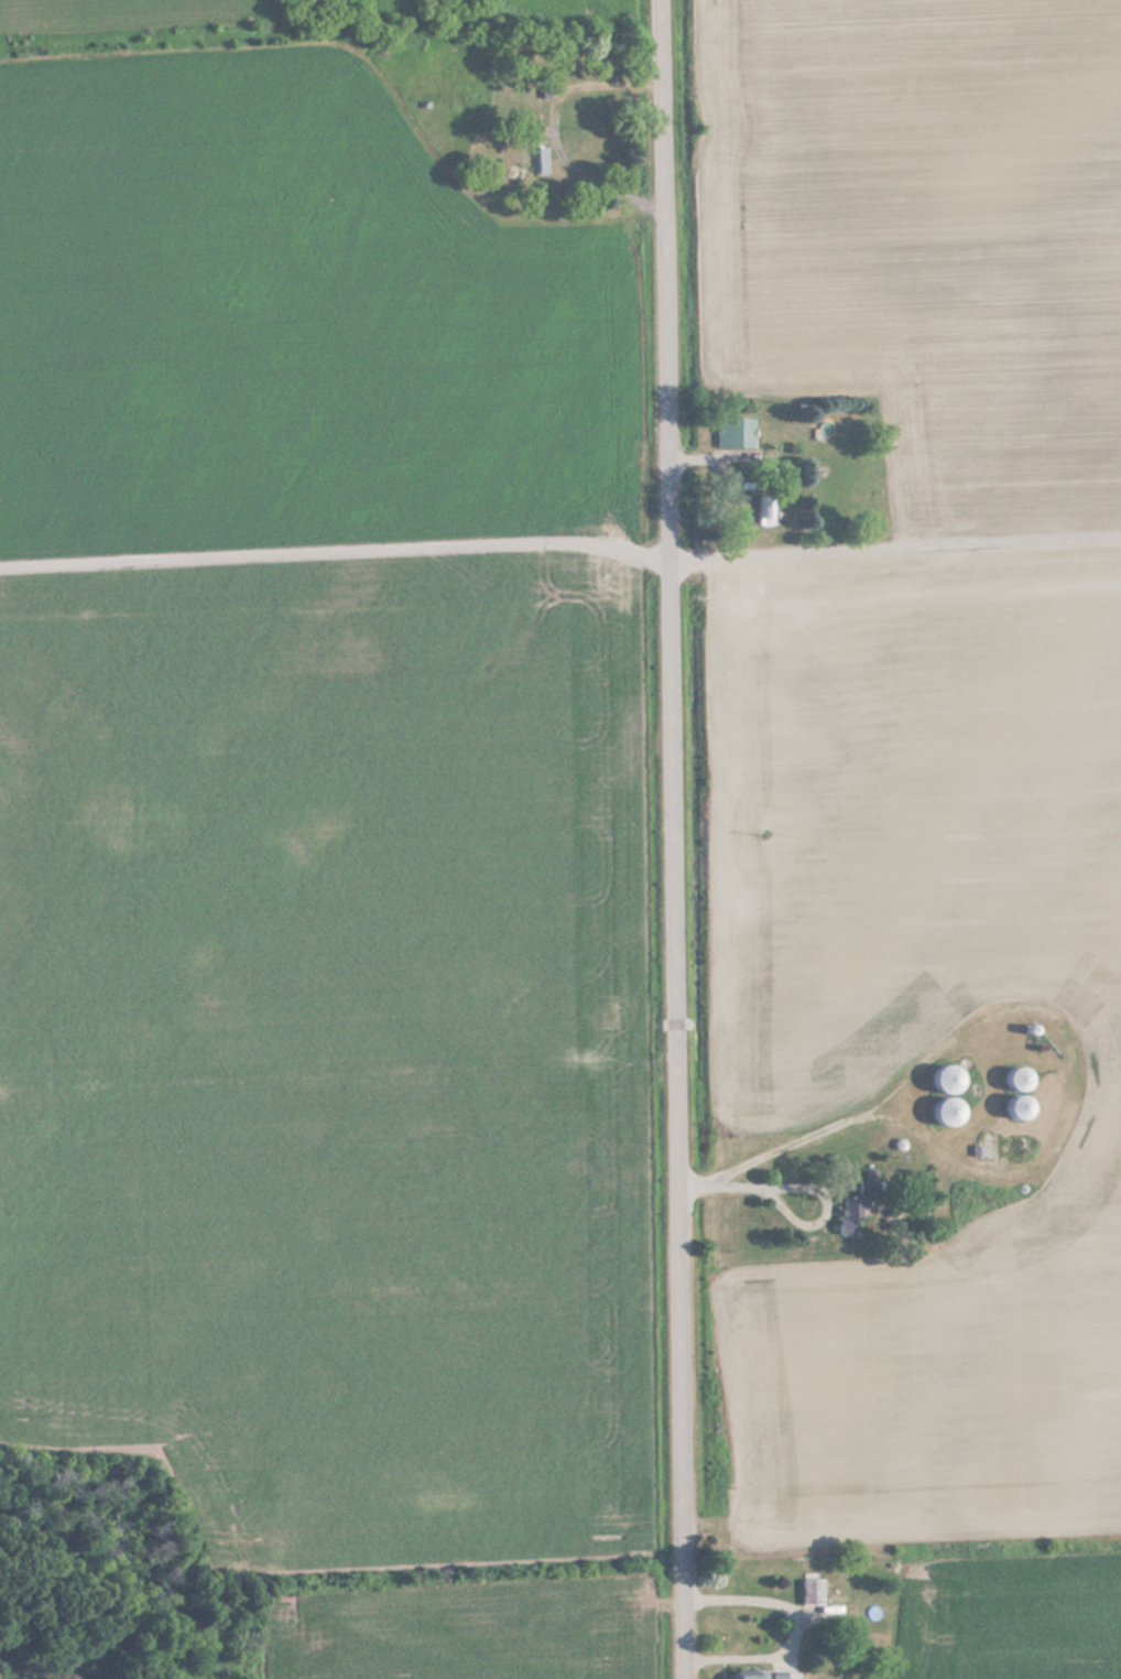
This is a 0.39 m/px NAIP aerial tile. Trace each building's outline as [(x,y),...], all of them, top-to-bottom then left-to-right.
[(438,7),(437,0),(423,0),(424,9),(438,7)] [(750,447),(750,416),(713,416),(713,447),(750,447)] [(772,495),(757,495),(757,525),(772,525),(772,495)] [(959,1066),(939,1066),(939,1092),(959,1092),(959,1066)] [(1015,1067),(1008,1085),(1026,1092),(1033,1073),(1015,1067)] [(1014,1096),(1010,1117),(1031,1120),(1034,1099),(1014,1096)] [(962,1101),(943,1097),(937,1122),(956,1127),(962,1101)] [(842,1196),(837,1232),(863,1235),(870,1181),(858,1179),(856,1197),(842,1196)] [(799,1604),(822,1604),(822,1580),(799,1580),(799,1604)] [(798,1671),(731,1672),(731,1678),(798,1678),(798,1671)]
